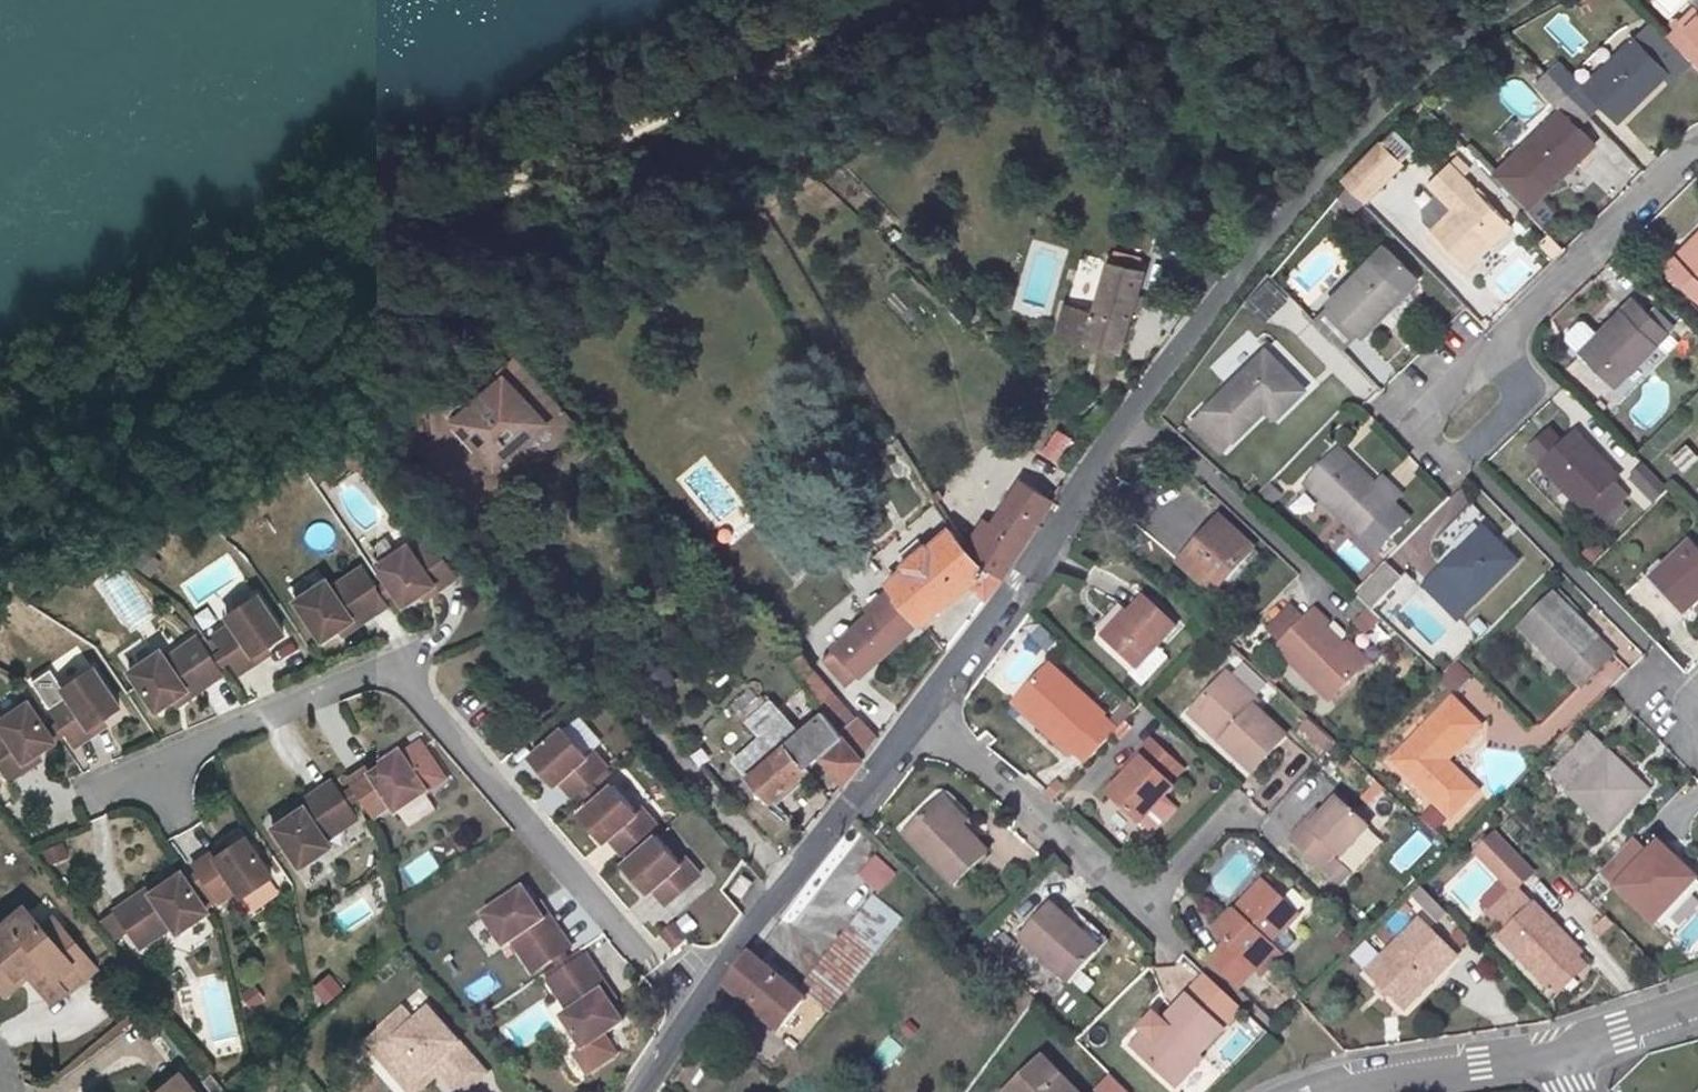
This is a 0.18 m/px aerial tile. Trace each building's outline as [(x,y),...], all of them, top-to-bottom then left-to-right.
[(1696,7),(1682,21),(1697,38),(1697,9),(1696,7)] [(1618,121),(1667,72),(1635,38),(1622,51),(1603,68),(1585,86),(1560,60),(1548,71),(1590,116),(1602,104),(1618,121)] [(1609,39),(1592,56),(1603,68),(1622,51),(1609,39)] [(1491,173),(1532,210),(1596,139),(1555,102),(1491,173)] [(1413,147),(1394,129),(1382,141),(1401,159),(1413,147)] [(1403,162),(1401,159),(1382,141),(1343,180),(1364,202),(1403,162)] [(1460,159),(1453,166),(1463,175),(1469,169),(1460,159)] [(1454,209),(1434,229),(1466,263),(1469,265),(1511,225),(1463,175),(1453,166),(1451,163),(1430,184),(1454,209)] [(1434,229),(1428,234),(1461,268),(1466,263),(1434,229)] [(1666,267),(1697,299),(1697,234),(1666,267)] [(1372,259),(1329,303),(1362,336),(1405,292),(1372,259)] [(1120,352),(1145,270),(1110,262),(1088,339),(1120,352)] [(1246,296),(1290,338),(1310,316),(1267,274),(1246,296)] [(1614,386),(1669,331),(1635,298),(1580,353),(1614,386)] [(1067,303),(1058,330),(1088,339),(1095,312),(1067,303)] [(1275,398),(1286,409),(1306,389),(1266,349),(1205,409),(1234,440),(1265,409),(1275,398)] [(511,380),(528,399),(542,386),(526,367),(511,380)] [(508,376),(464,414),(504,460),(522,444),(536,459),(575,425),(542,386),(528,399),(511,380),(508,376)] [(1286,409),(1275,398),(1265,409),(1275,419),(1286,409)] [(504,460),(464,414),(458,419),(497,465),(504,460)] [(1057,460),(1071,436),(1054,426),(1040,451),(1057,460)] [(1575,432),(1541,467),(1599,525),(1629,496),(1616,481),(1619,477),(1575,432)] [(1339,450),(1377,486),(1385,478),(1347,442),(1339,450)] [(1670,456),(1681,469),(1697,456),(1687,443),(1670,456)] [(1385,478),(1377,486),(1339,450),(1306,485),(1361,536),(1401,494),(1385,478)] [(1652,503),(1668,488),(1643,462),(1627,477),(1652,503)] [(1002,577),(1015,559),(1053,501),(1022,481),(993,523),(996,526),(985,543),(973,535),(966,545),(984,568),(986,566),(1002,577)] [(1301,490),(1292,510),(1307,516),(1315,497),(1301,490)] [(996,526),(993,523),(984,517),(973,535),(985,543),(996,526)] [(1222,521),(1183,565),(1223,600),(1237,584),(1228,576),(1254,548),(1222,521)] [(848,686),(923,623),(971,584),(985,599),(1002,577),(986,566),(984,568),(966,545),(952,526),(947,531),(946,530),(927,547),(925,544),(903,563),(906,568),(889,581),(893,587),(869,607),(872,613),(823,657),(848,686)] [(1444,569),(1427,587),(1459,620),(1517,562),(1483,529),(1443,568),(1444,569)] [(1351,573),(1367,562),(1349,536),(1333,547),(1351,573)] [(1684,612),(1697,599),(1697,550),(1690,542),(1653,578),(1684,612)] [(319,586),(287,606),(313,647),(331,635),(358,618),(362,623),(380,611),(376,604),(388,596),(397,610),(427,590),(431,596),(449,584),(425,546),(407,557),(402,550),(371,570),(381,586),(369,594),(356,573),(337,585),(339,588),(326,597),(323,594),(319,586)] [(135,548),(132,566),(152,571),(156,553),(135,548)] [(1237,584),(1262,555),(1254,548),(1228,576),(1237,584)] [(1369,608),(1401,576),(1385,560),(1353,592),(1369,608)] [(339,588),(337,585),(323,594),(326,597),(339,588)] [(1581,686),(1614,654),(1555,593),(1522,626),(1581,686)] [(1144,596),(1105,639),(1135,668),(1175,624),(1144,596)] [(152,653),(120,674),(146,714),(165,702),(192,685),(195,690),(214,678),(209,671),(221,663),(230,678),(249,665),(245,659),(276,640),(250,600),(218,621),(223,628),(205,639),(214,653),(203,660),(189,640),(170,651),(172,655),(159,664),(157,660),(152,653)] [(1324,615),(1310,602),(1272,643),(1326,694),(1360,657),(1320,619),(1324,615)] [(331,635),(335,640),(362,623),(358,618),(331,635)] [(932,650),(927,655),(937,664),(941,657),(932,650)] [(172,655),(170,651),(157,660),(159,664),(172,655)] [(789,660),(802,678),(814,670),(802,652),(789,660)] [(1006,657),(992,684),(1011,694),(1025,667),(1006,657)] [(1441,675),(1453,690),(1471,676),(1459,661),(1441,675)] [(1086,762),(1116,730),(1101,717),(1104,715),(1050,664),(1018,697),(1039,718),(1035,722),(1067,753),(1072,748),(1086,762)] [(111,709),(85,668),(53,689),(57,696),(40,708),(49,722),(37,730),(19,701),(0,713),(0,778),(18,767),(14,761),(45,742),(44,740),(56,732),(65,746),(84,734),(80,728),(111,709)] [(802,678),(809,687),(813,693),(825,711),(842,732),(858,716),(842,699),(839,698),(814,670),(802,678)] [(1217,742),(1249,772),(1284,735),(1253,706),(1257,701),(1227,672),(1192,708),(1223,735),(1217,742)] [(165,702),(168,708),(195,690),(192,685),(165,702)] [(753,687),(734,703),(736,706),(755,689),(753,687)] [(813,693),(809,687),(803,693),(807,698),(813,693)] [(801,731),(774,699),(770,702),(763,694),(761,696),(755,689),(736,706),(742,713),(746,710),(751,717),(750,719),(762,735),(735,758),(749,775),(742,782),(753,796),(757,792),(772,809),(777,805),(772,798),(808,768),(822,755),(845,781),(863,759),(842,732),(825,711),(801,731)] [(1039,718),(1018,697),(1013,702),(1035,722),(1039,718)] [(1479,727),(1452,700),(1427,724),(1434,732),(1422,744),(1408,743),(1390,761),(1448,818),(1474,792),(1451,769),(1447,773),(1440,765),(1444,762),(1479,727)] [(1187,714),(1217,742),(1223,735),(1192,708),(1187,714)] [(588,749),(599,740),(578,715),(567,724),(588,749)] [(858,716),(842,732),(863,759),(879,739),(858,716)] [(1427,724),(1408,743),(1422,744),(1434,732),(1427,724)] [(588,753),(564,725),(531,753),(556,782),(559,778),(573,795),(581,788),(592,800),(580,810),(604,839),(608,836),(622,851),(628,846),(634,852),(624,861),(649,889),(652,886),(666,902),(701,872),(686,857),(680,861),(657,833),(643,845),(638,839),(657,822),(642,805),(637,810),(613,783),(601,792),(590,780),(608,765),(593,748),(588,753)] [(1552,776),(1609,831),(1647,790),(1591,737),(1552,776)] [(1141,760),(1127,774),(1109,794),(1139,823),(1173,787),(1168,783),(1180,769),(1150,741),(1136,755),(1141,760)] [(289,816),(271,828),(298,867),(329,846),(324,839),(322,836),(335,827),(337,830),(356,818),(347,804),(359,795),(373,817),(390,804),(395,812),(426,791),(400,751),(369,772),(366,766),(347,778),(352,786),(340,793),(331,779),(312,792),(316,798),(289,816)] [(1141,760),(1136,755),(1123,769),(1127,774),(1141,760)] [(1444,762),(1440,765),(1447,773),(1451,769),(1444,762)] [(813,774),(808,768),(772,798),(777,805),(813,774)] [(316,798),(312,792),(285,810),(289,816),(316,798)] [(969,818),(946,795),(940,801),(963,823),(969,818)] [(1304,822),(1289,838),(1318,866),(1332,851),(1338,857),(1367,827),(1336,798),(1321,815),(1310,827),(1304,822)] [(908,833),(956,883),(989,850),(963,823),(940,801),(908,833)] [(1316,810),(1304,822),(1310,827),(1321,815),(1316,810)] [(322,836),(324,839),(337,830),(335,827),(322,836)] [(1488,915),(1504,931),(1499,935),(1549,985),(1553,981),(1577,957),(1582,953),(1517,887),(1531,873),(1494,836),(1476,854),(1513,891),(1488,915)] [(239,897),(270,876),(244,837),(213,857),(210,851),(191,864),(196,870),(184,879),(179,872),(161,884),(135,902),(131,896),(112,908),(137,947),(156,934),(154,931),(167,922),(169,925),(174,932),(206,911),(191,888),(203,881),(217,901),(234,890),(239,897)] [(45,866),(69,856),(62,839),(38,849),(45,866)] [(1654,922),(1696,879),(1659,843),(1618,888),(1654,922)] [(875,853),(856,873),(877,894),(896,874),(875,853)] [(1322,870),(1336,882),(1345,872),(1332,860),(1322,870)] [(753,882),(743,875),(731,890),(741,898),(753,882)] [(161,884),(157,878),(131,896),(135,902),(161,884)] [(1234,989),(1254,967),(1262,975),(1292,943),(1281,932),(1297,916),(1269,890),(1274,886),(1266,878),(1261,883),(1260,881),(1214,931),(1225,941),(1206,961),(1234,989)] [(1410,891),(1434,917),(1444,909),(1418,883),(1410,891)] [(523,888),(484,915),(505,946),(512,941),(515,939),(524,952),(521,954),(534,972),(555,958),(563,970),(549,980),(562,998),(565,996),(574,1009),(571,1011),(563,1016),(585,1047),(624,1020),(611,1003),(593,976),(599,972),(586,954),(572,964),(564,952),(571,947),(558,928),(553,932),(535,905),(523,888)] [(807,980),(825,994),(835,1002),(909,909),(882,889),(807,980)] [(553,932),(558,928),(541,902),(535,905),(553,932)] [(1020,937),(1069,984),(1096,956),(1066,927),(1071,922),(1053,904),(1020,937)] [(56,984),(61,989),(89,966),(55,926),(44,936),(35,926),(22,911),(7,922),(4,919),(0,922),(0,991),(14,979),(10,974),(18,967),(22,972),(43,996),(56,984)] [(55,926),(47,916),(35,926),(44,936),(55,926)] [(1676,936),(1690,949),(1697,941),(1697,918),(1696,916),(1676,936)] [(1421,918),(1368,972),(1404,1009),(1458,956),(1421,918)] [(154,931),(156,934),(169,925),(167,922),(154,931)] [(674,922),(661,932),(676,951),(689,940),(674,922)] [(1101,951),(1071,922),(1066,927),(1096,956),(1101,951)] [(515,939),(512,941),(521,954),(524,952),(515,939)] [(1368,940),(1349,952),(1358,966),(1377,954),(1368,940)] [(783,1029),(809,996),(753,951),(730,984),(783,1029)] [(1562,989),(1585,965),(1577,957),(1553,981),(1562,989)] [(22,972),(18,967),(10,974),(14,979),(22,972)] [(331,972),(312,987),(324,1003),(344,989),(331,972)] [(611,1003),(617,999),(599,972),(593,976),(611,1003)] [(1172,1086),(1200,1057),(1196,1053),(1238,1008),(1202,974),(1183,994),(1184,996),(1160,1023),(1151,1015),(1138,1031),(1140,1033),(1128,1046),(1172,1086)] [(565,996),(562,998),(571,1011),(574,1009),(565,996)] [(354,1044),(395,1091),(418,1091),(436,1077),(450,1091),(467,1091),(489,1073),(427,1001),(411,1015),(402,1004),(354,1044)] [(882,1068),(903,1054),(893,1039),(872,1053),(882,1068)] [(1043,1053),(1012,1083),(1021,1091),(1082,1091),(1043,1053)] [(176,1071),(153,1091),(194,1091),(176,1071)] [(1012,1083),(1003,1091),(1021,1091),(1012,1083)]
